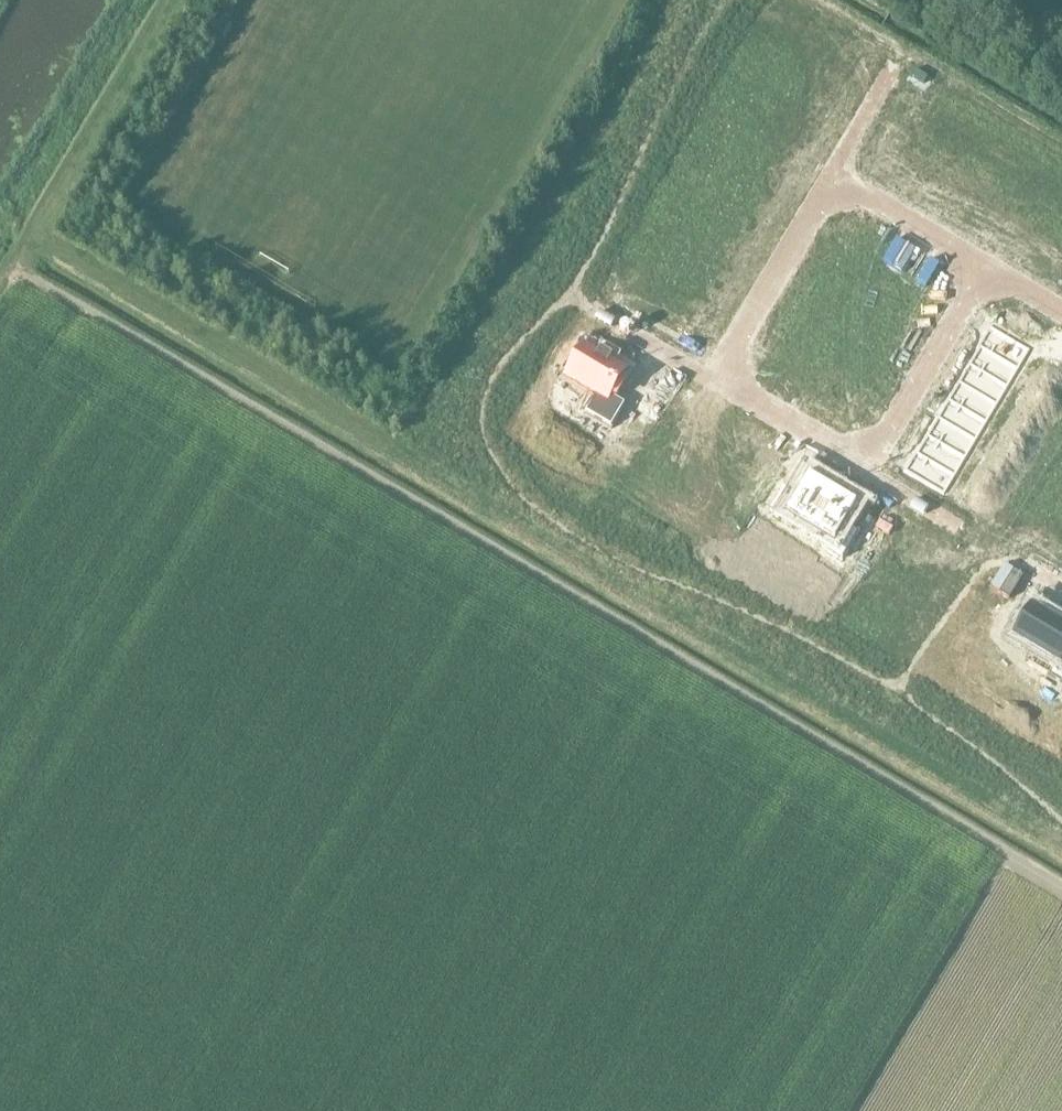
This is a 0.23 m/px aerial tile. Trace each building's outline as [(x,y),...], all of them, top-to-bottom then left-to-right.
[(989,326),(977,346),(978,346),(979,345),(1017,368),(1028,349),(989,326)] [(600,351),(598,354),(583,345),(565,377),(595,394),(583,413),(611,429),(625,404),(610,395),(625,370),(610,361),(612,358),(611,358),(610,358),(601,353),(601,352),(600,351)] [(978,346),(968,363),(1007,386),(1017,368),(979,345),(978,346)] [(968,363),(958,381),(996,404),(1007,386),(968,363)] [(958,381),(947,399),(986,421),(996,404),(958,381)] [(658,386),(630,433),(663,452),(667,445),(686,456),(700,432),(697,430),(696,432),(687,427),(688,425),(681,421),(691,405),(658,386)] [(947,399),(937,416),(975,439),(986,421),(947,399)] [(937,416),(926,434),(965,457),(975,439),(937,416)] [(1047,434),(1058,440),(1061,434),(1061,432),(1051,426),(1047,434)] [(718,468),(710,483),(756,510),(774,479),(760,470),(770,452),(739,434),(727,453),(724,450),(715,466),(718,468)] [(916,451),(916,452),(954,475),(965,457),(926,434),(916,451)] [(1047,434),(1042,441),(1054,448),(1058,440),(1047,434)] [(915,450),(904,470),(943,493),(954,475),(916,452),(916,451),(915,450)] [(1030,461),(1026,469),(1037,476),(1042,468),(1030,461)] [(1026,469),(1021,477),(1033,484),(1037,476),(1026,469)] [(807,532),(832,489),(808,475),(795,495),(782,487),(769,510),(807,532)] [(841,560),(858,532),(845,524),(857,504),(832,489),(807,532),(830,546),(827,551),(841,560)] [(1009,497),(1005,504),(1016,511),(1021,504),(1009,497)] [(1005,504),(1000,512),(1012,519),(1016,511),(1005,504)] [(868,537),(852,563),(867,572),(876,557),(918,582),(937,551),(893,525),(881,544),(868,537)] [(1030,610),(1013,638),(1056,663),(1049,675),(1047,673),(1046,675),(1048,676),(1061,684),(1061,628),(1060,627),(1061,625),(1046,616),(1045,618),(1030,610)]
